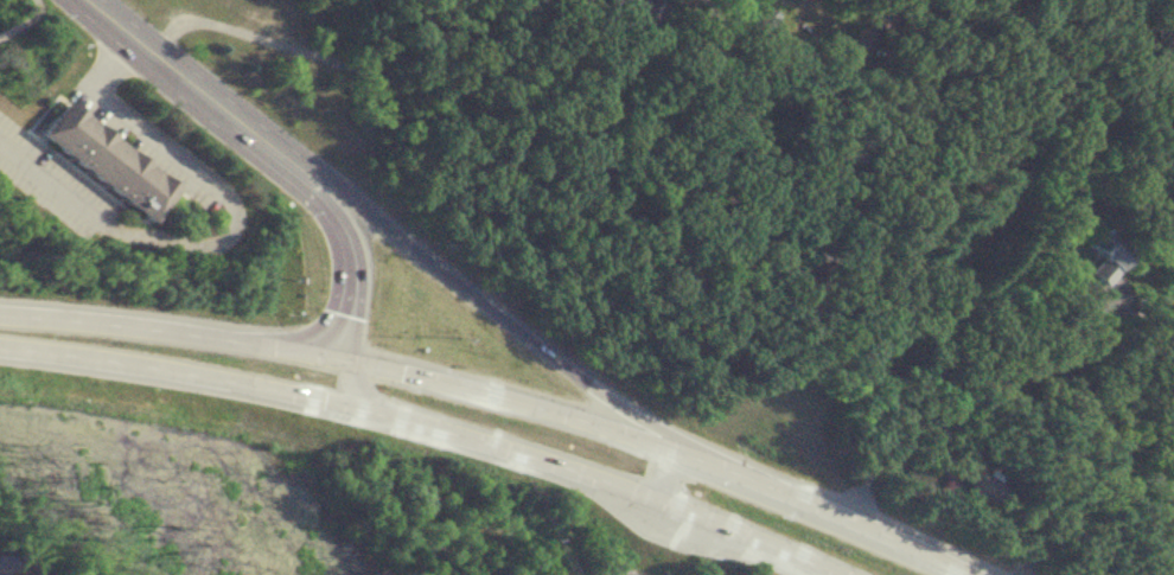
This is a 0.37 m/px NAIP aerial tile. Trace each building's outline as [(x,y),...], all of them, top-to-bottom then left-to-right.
[(154,219),(179,182),(61,102),(36,139),(154,219)] [(1088,246),(1103,260),(1091,272),(1104,285),(1136,254),(1108,226),(1088,246)] [(1005,486),(979,469),(965,489),(991,507),(1005,486)]
